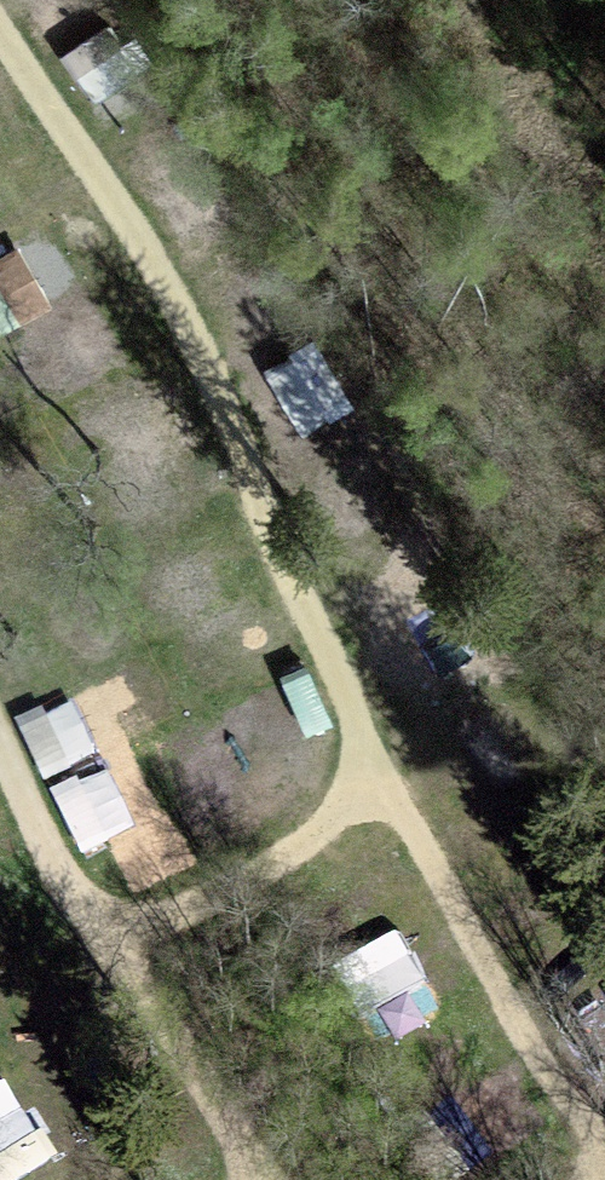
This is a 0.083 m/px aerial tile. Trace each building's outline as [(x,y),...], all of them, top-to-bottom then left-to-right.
[(172,82),(117,14),(72,50),(127,118),(172,82)] [(60,289),(31,232),(0,247),(0,292),(12,314),(60,289)] [(133,343),(104,295),(0,356),(0,421),(133,343)] [(349,370),(288,413),(320,459),(382,416),(349,370)] [(151,885),(211,853),(165,767),(105,800),(151,885)] [(0,1081),(0,1137),(43,1118),(22,1071),(0,1081)]
